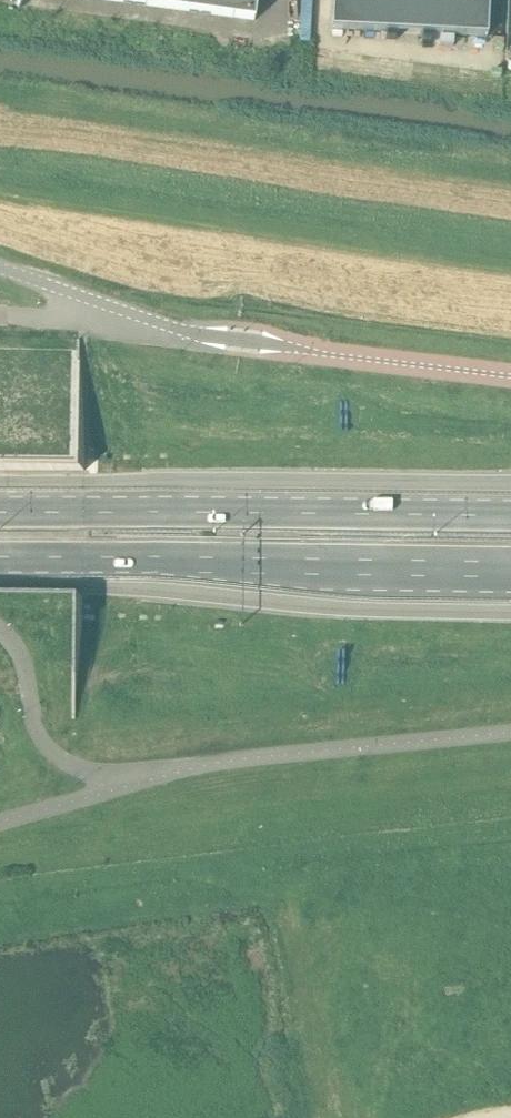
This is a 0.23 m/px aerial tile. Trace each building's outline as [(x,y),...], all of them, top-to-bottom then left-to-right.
[(253,22),(257,0),(96,0),(253,22)] [(489,0),(333,0),(331,30),(487,38),(489,0)]
